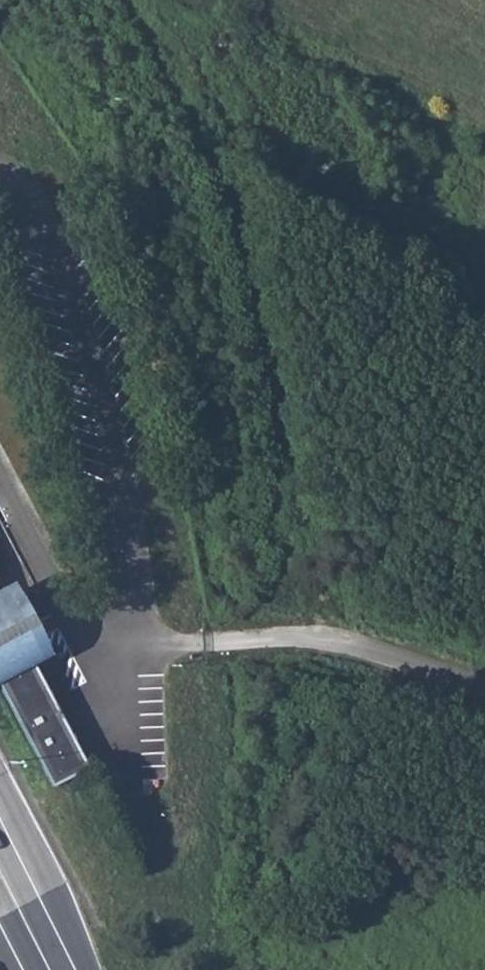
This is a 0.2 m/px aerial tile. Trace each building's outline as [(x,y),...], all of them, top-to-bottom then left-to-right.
[(54,780),(88,761),(0,601),(0,684),(54,780)]
